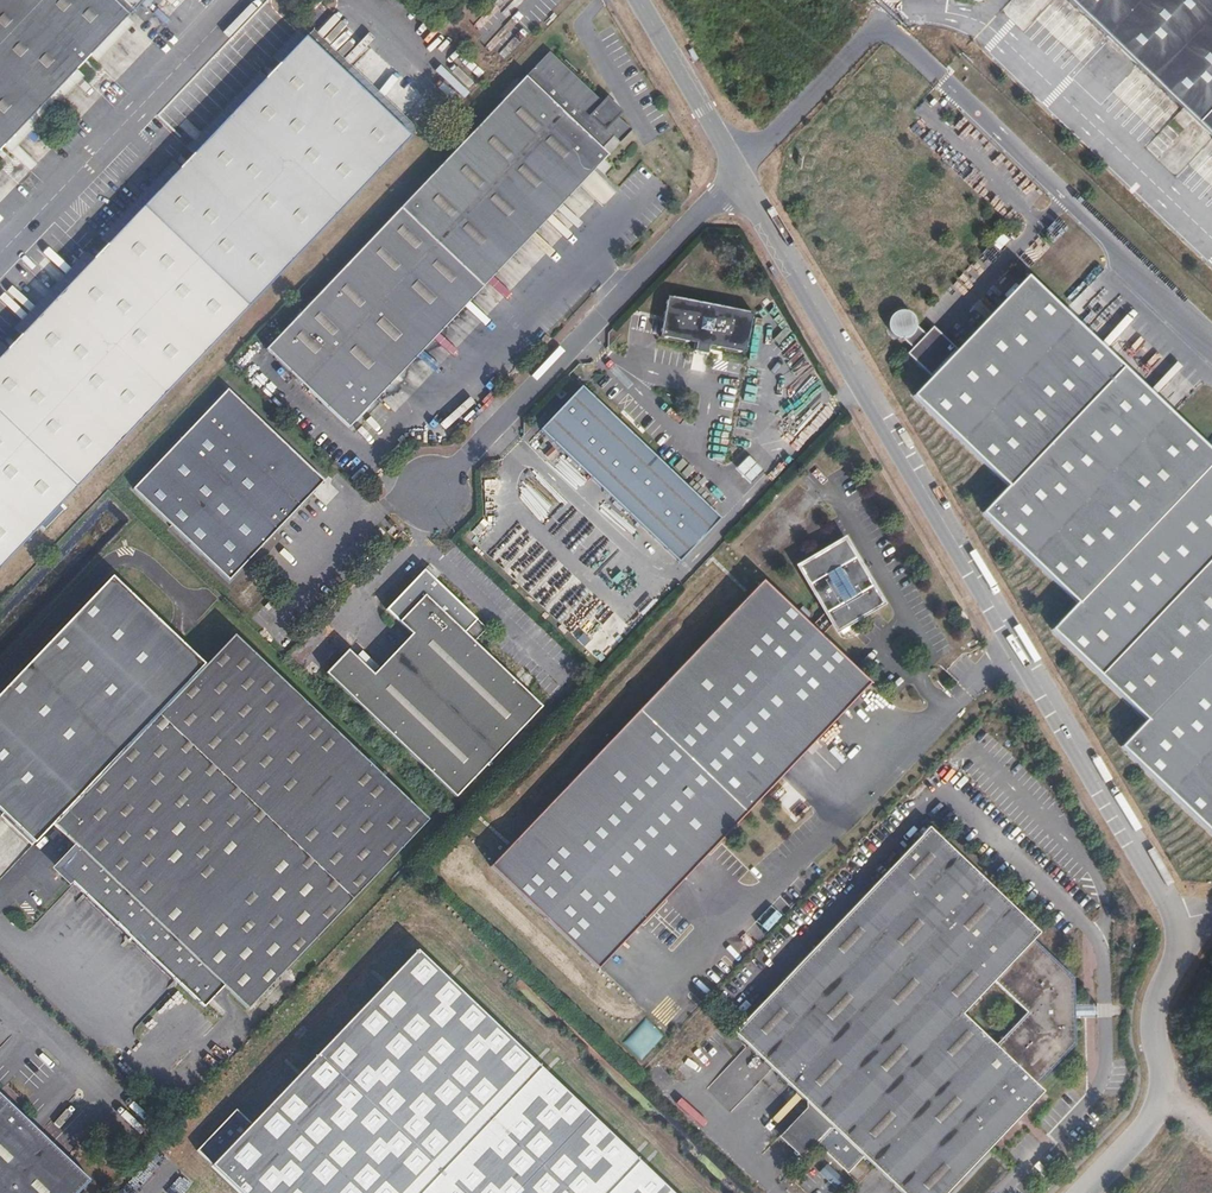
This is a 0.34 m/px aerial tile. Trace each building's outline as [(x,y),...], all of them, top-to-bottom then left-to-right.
[(120,0),(0,0),(0,153),(133,13),(120,0)] [(133,13),(146,0),(120,0),(133,13)] [(1211,138),(1211,0),(1072,0),(1211,138)] [(316,28),(111,244),(105,238),(100,243),(106,248),(24,335),(18,329),(14,333),(20,339),(0,360),(0,571),(421,128),(316,28)] [(552,54),(391,224),(464,293),(588,161),(598,170),(609,158),(603,151),(614,139),(622,145),(633,132),(618,118),(621,115),(608,103),(606,106),(552,54)] [(464,293),(391,224),(269,352),(343,421),(464,293)] [(909,356),(933,379),(915,398),(946,428),(1009,488),(984,515),(1078,604),(1053,631),(1147,721),(1122,747),(1211,833),(1211,453),(1029,278),(959,351),(935,329),(928,336),(918,327),(917,324),(916,320),(913,317),(911,315),(908,313),(905,313),(900,314),(897,315),(893,318),(892,320),(890,325),(890,328),(890,331),(891,334),(893,336),(897,339),(902,341),(904,341),(915,350),(909,356)] [(658,339),(690,346),(704,349),(740,357),(746,317),(666,299),(658,339)] [(551,343),(555,339),(550,334),(541,343),(544,346),(549,341),(551,343)] [(704,349),(690,346),(688,354),(702,357),(704,349)] [(722,518),(583,385),(541,429),(680,561),(722,518)] [(322,481),(229,392),(134,491),(228,580),(322,481)] [(883,604),(846,539),(799,566),(825,612),(811,627),(763,582),(493,866),(599,968),(870,684),(821,637),(833,625),(837,632),(883,604)] [(116,557),(0,679),(0,775),(76,847),(57,868),(202,1006),(221,986),(246,1008),(425,819),(153,560),(137,577),(116,557)] [(543,707),(474,643),(465,635),(478,621),(427,573),(388,612),(412,634),(374,675),(350,653),(328,675),(457,799),(543,707)] [(465,635),(474,643),(486,629),(478,621),(465,635)] [(809,1104),(831,1125),(902,1192),(947,1192),(1043,1092),(1037,1085),(1075,1044),(1075,978),(1035,940),(1041,932),(930,826),(734,1032),(809,1104)] [(237,1110),(197,1152),(241,1192),(672,1192),(417,951),(252,1125),(237,1110)] [(646,1019),(622,1043),(640,1061),(664,1036),(646,1019)] [(0,1093),(0,1192),(79,1192),(92,1180),(0,1093)] [(831,1125),(809,1104),(778,1136),(801,1157),(831,1125)]
